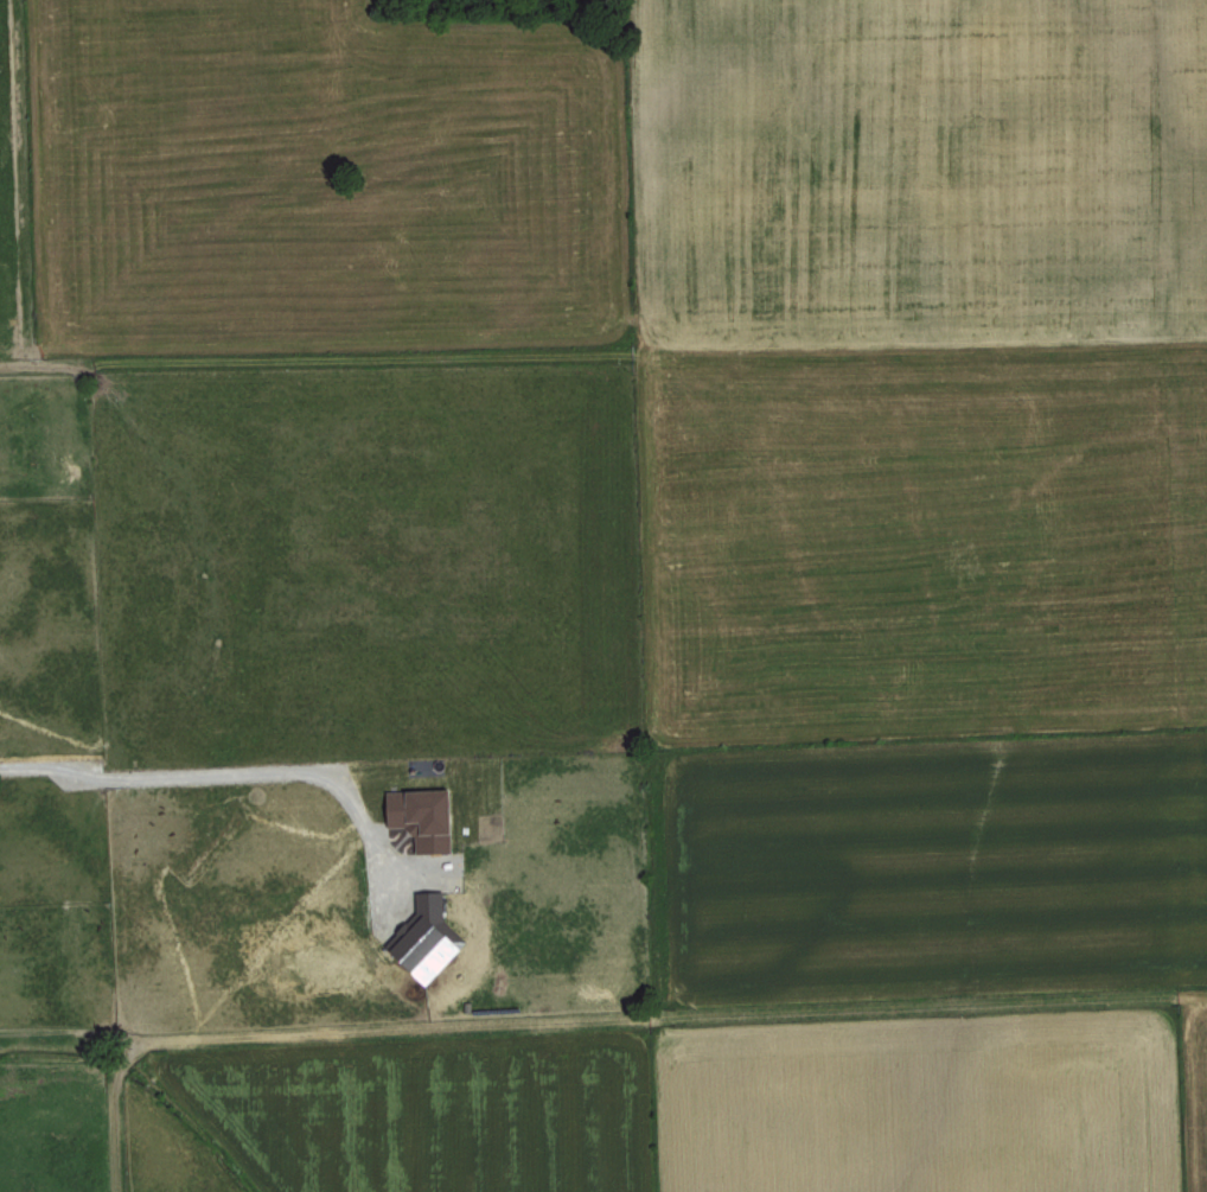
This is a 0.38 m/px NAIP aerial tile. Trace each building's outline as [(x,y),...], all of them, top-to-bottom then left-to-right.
[(458,851),(457,788),(391,790),(392,826),(419,825),(420,852),(458,851)] [(448,890),(420,891),(421,910),(408,924),(416,932),(401,932),(391,943),(392,949),(398,949),(398,953),(432,984),(472,940),(449,919),(448,890)]
